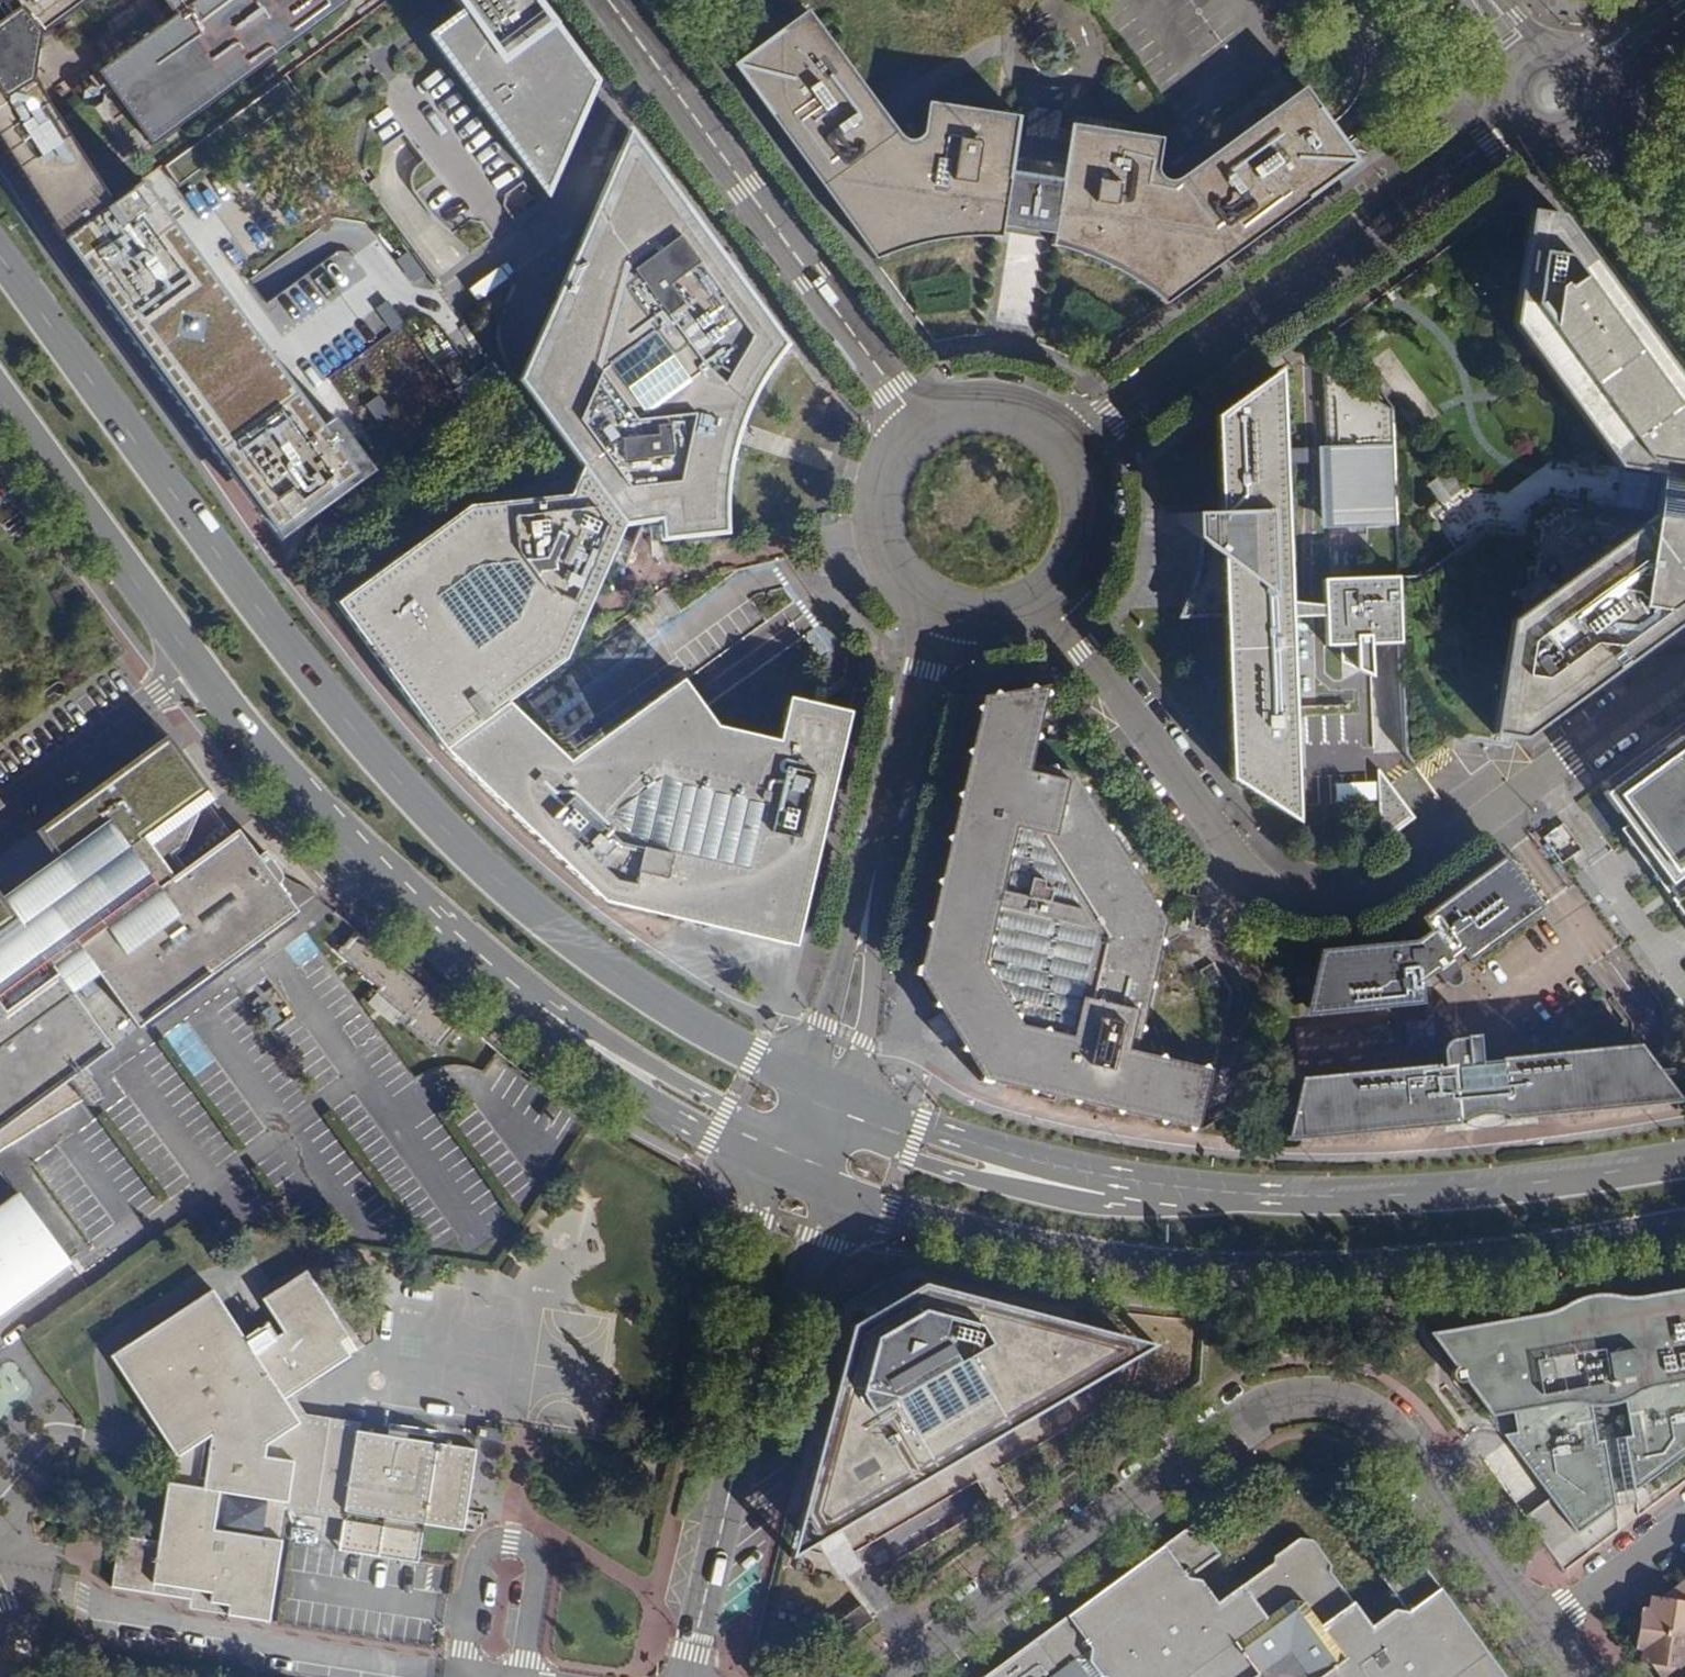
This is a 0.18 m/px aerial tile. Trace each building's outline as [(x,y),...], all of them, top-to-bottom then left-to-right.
[(1,16),(0,16),(0,147),(60,241),(109,205),(24,85),(33,35),(82,0),(0,0),(0,14),(1,16)] [(171,14),(95,67),(149,145),(349,2),(348,0),(161,0),(171,14)] [(544,198),(595,89),(531,0),(455,0),(465,14),(433,40),(544,198)] [(755,102),(873,264),(894,255),(918,249),(949,244),(972,242),(996,242),(998,231),(1012,142),(1015,122),(920,107),(916,129),(914,133),(908,139),(904,141),(901,140),(892,134),(802,14),(762,44),(787,78),(755,102)] [(787,78),(762,44),(729,68),(755,102),(787,78)] [(1159,310),(1318,193),(1294,159),(1329,134),(1298,92),(1184,174),(1181,177),(1165,184),(1160,184),(1156,181),(1152,174),(1156,143),(1066,129),(1062,150),(1049,242),(1047,251),(1068,256),(1096,267),(1120,281),(1139,294),(1159,310)] [(1056,118),(1026,113),(1020,144),(1012,142),(998,231),(1049,242),(1062,150),(1050,148),(1056,118)] [(1353,167),(1329,134),(1294,159),(1318,193),(1353,167)] [(581,465),(625,525),(660,520),(662,543),(726,535),(726,513),(727,483),(731,461),(737,437),(747,412),(759,387),(772,366),(785,349),(630,138),(585,234),(522,384),(581,465)] [(1397,578),(1399,618),(1400,646),(1405,756),(1416,770),(1454,741),(1509,749),(1510,739),(1523,740),(1541,727),(1537,721),(1549,712),(1553,718),(1585,694),(1581,688),(1599,675),(1603,681),(1609,676),(1605,671),(1623,657),(1627,663),(1632,659),(1628,653),(1633,649),(1636,650),(1638,651),(1641,650),(1642,647),(1643,645),(1642,643),(1646,640),(1650,646),(1657,641),(1653,635),(1669,623),(1673,629),(1680,624),(1676,618),(1684,612),(1684,384),(1562,216),(1526,211),(1511,326),(1616,468),(1621,469),(1621,472),(1618,472),(1616,481),(1615,482),(1611,487),(1611,489),(1615,496),(1613,507),(1616,507),(1615,511),(1548,500),(1523,517),(1521,535),(1484,530),(1420,577),(1397,578)] [(266,358),(168,223),(137,244),(155,269),(134,284),(116,260),(86,281),(234,483),(254,468),(272,492),(277,495),(281,497),(288,496),(298,489),(315,513),(460,409),(399,323),(336,368),(361,403),(303,446),(300,442),(305,437),(307,428),(307,422),(304,417),(300,412),(293,409),(288,409),(282,410),(275,416),(272,421),(271,430),(273,435),(276,439),(272,442),(231,383),(266,358)] [(140,257),(134,255),(131,256),(127,258),(125,261),(125,265),(127,269),(130,271),(134,272),(138,271),(142,268),(143,263),(140,257)] [(378,314),(373,313),(369,314),(352,326),(360,339),(379,325),(381,322),(380,317),(378,314)] [(1399,618),(1397,578),(1321,579),(1322,605),(1288,602),(1278,369),(1213,417),(1216,441),(1195,444),(1197,542),(1205,547),(1206,594),(1200,595),(1198,596),(1194,597),(1192,598),(1191,601),(1191,604),(1192,609),(1194,612),(1197,617),(1222,616),(1228,777),(1232,783),(1296,823),(1288,619),(1323,618),(1324,646),(1338,646),(1354,653),(1355,671),(1371,678),(1369,647),(1400,646),(1399,618)] [(1340,380),(1321,369),(1322,394),(1341,394),(1340,380)] [(1389,410),(1340,380),(1341,394),(1322,394),(1328,529),(1395,528),(1389,410)] [(445,750),(509,703),(568,659),(625,525),(581,465),(571,497),(471,506),(338,603),(445,750)] [(1463,491),(1447,470),(1425,487),(1440,507),(1463,491)] [(1205,547),(1197,542),(1196,553),(1193,577),(1176,618),(1197,617),(1194,612),(1192,609),(1191,604),(1191,601),(1192,598),(1194,597),(1198,596),(1200,595),(1206,594),(1205,547)] [(1676,618),(1680,624),(1684,621),(1684,612),(1676,618)] [(1673,629),(1669,623),(1653,635),(1657,641),(1673,629)] [(1650,646),(1646,640),(1642,643),(1643,645),(1642,647),(1641,650),(1638,651),(1636,650),(1633,649),(1628,653),(1632,659),(1650,646)] [(1354,653),(1338,646),(1339,664),(1355,671),(1354,653)] [(1627,663),(1623,657),(1605,671),(1609,676),(1627,663)] [(1603,681),(1599,675),(1581,688),(1585,694),(1603,681)] [(568,760),(509,703),(445,750),(600,901),(793,947),(849,714),(785,698),(776,741),(715,726),(681,680),(568,760)] [(1047,690),(1049,685),(1034,687),(1032,684),(1029,685),(1027,688),(998,694),(996,692),(993,692),(992,695),(980,697),(978,707),(975,708),(974,712),(976,716),(969,747),(965,749),(964,754),(967,757),(959,792),(954,793),(954,798),(956,802),(948,836),(944,837),(943,842),(946,844),(939,878),(934,879),(933,884),(936,888),(929,922),(924,923),(923,928),(926,932),(918,967),(914,968),(911,977),(976,1081),(987,1084),(989,1082),(1025,1090),(1027,1094),(1031,1094),(1035,1092),(1069,1100),(1070,1104),(1075,1104),(1079,1103),(1114,1110),(1115,1113),(1120,1114),(1122,1112),(1157,1121),(1158,1124),(1163,1125),(1164,1122),(1185,1127),(1187,1130),(1194,1131),(1195,1129),(1197,1129),(1210,1068),(1207,1068),(1206,1065),(1203,1065),(1202,1066),(1164,1058),(1163,1055),(1159,1054),(1155,1056),(1136,1052),(1140,1031),(1142,1030),(1143,1028),(1141,1026),(1150,989),(1152,988),(1153,984),(1151,983),(1161,944),(1163,944),(1163,942),(1161,940),(1165,924),(1156,909),(1157,906),(1155,902),(1152,901),(1133,871),(1134,867),(1133,864),(1109,833),(1110,829),(1108,826),(1105,825),(1086,795),(1088,792),(1085,788),(1081,787),(1071,771),(1055,768),(1054,765),(1050,765),(1047,767),(1031,762),(1035,742),(1038,741),(1038,738),(1037,735),(1046,699),(1049,698),(1049,693),(1047,690)] [(1553,718),(1549,712),(1537,721),(1541,727),(1553,718)] [(179,751),(166,734),(124,764),(164,762),(179,751)] [(1682,736),(1664,748),(1666,750),(1608,792),(1607,791),(1603,794),(1626,824),(1620,828),(1654,875),(1653,876),(1657,881),(1658,881),(1664,888),(1670,884),(1680,897),(1674,902),(1679,909),(1678,910),(1682,916),(1684,915),(1684,917),(1684,740),(1682,736)] [(20,923),(69,992),(97,972),(137,1027),(295,910),(277,884),(278,880),(278,872),(263,850),(255,855),(236,829),(229,834),(207,804),(214,799),(179,751),(164,762),(124,764),(32,832),(52,858),(72,885),(20,923)] [(1412,818),(1376,770),(1378,822),(1381,830),(1388,831),(1391,835),(1412,818)] [(1540,910),(1502,857),(1491,864),(1415,918),(1420,925),(1425,933),(1412,942),(1408,942),(1317,950),(1306,996),(1308,1016),(1422,1005),(1423,991),(1418,984),(1432,976),(1437,984),(1443,987),(1449,988),(1456,985),(1457,983),(1457,977),(1455,971),(1540,910)] [(72,885),(52,858),(0,896),(20,923),(72,885)] [(69,992),(20,923),(0,896),(0,895),(0,1146),(79,1100),(65,1080),(83,1067),(109,1047),(69,992)] [(1425,933),(1420,925),(1409,933),(1408,942),(1412,942),(1425,933)] [(378,948),(355,929),(335,952),(375,987),(372,990),(375,993),(406,1020),(402,1025),(429,1049),(452,1022),(454,1024),(459,1018),(387,957),(378,948)] [(1437,984),(1432,976),(1418,984),(1423,991),(1430,990),(1437,984)] [(406,1020),(375,993),(371,998),(402,1025),(406,1020)] [(1433,1049),(1430,1021),(1403,1023),(1406,1051),(1433,1049)] [(1479,1063),(1476,1035),(1447,1040),(1444,1043),(1440,1053),(1439,1060),(1440,1069),(1436,1069),(1434,1065),(1297,1078),(1282,1138),(1459,1123),(1473,1118),(1486,1115),(1506,1120),(1679,1102),(1637,1045),(1479,1063)] [(95,1104),(98,1101),(80,1076),(86,1071),(83,1067),(65,1080),(79,1100),(82,1104),(89,1106),(95,1104)] [(80,1076),(98,1101),(98,1100),(100,1094),(99,1089),(86,1071),(80,1076)] [(63,1262),(12,1190),(0,1198),(0,1308),(63,1262)] [(290,1389),(295,1397),(321,1379),(351,1357),(328,1325),(335,1320),(303,1275),(266,1301),(285,1328),(316,1371),(290,1389)] [(1114,1331),(921,1284),(846,1328),(793,1517),(820,1524),(827,1536),(1112,1368),(1108,1359),(1114,1331)] [(1423,1335),(1423,1337),(1447,1369),(1447,1375),(1449,1381),(1450,1383),(1453,1384),(1455,1384),(1485,1418),(1509,1414),(1513,1434),(1498,1437),(1558,1519),(1612,1505),(1602,1449),(1586,1452),(1579,1411),(1589,1410),(1624,1404),(1630,1437),(1631,1445),(1622,1446),(1630,1494),(1684,1454),(1684,1289),(1637,1297),(1605,1296),(1586,1297),(1540,1313),(1423,1335)] [(123,1537),(119,1567),(116,1588),(195,1599),(234,1604),(233,1614),(273,1620),(286,1539),(277,1537),(282,1501),(347,1511),(429,1523),(467,1529),(478,1452),(361,1435),(307,1427),(291,1425),(279,1408),(295,1397),(290,1389),(316,1371),(285,1328),(254,1350),(211,1291),(113,1360),(159,1424),(170,1417),(190,1403),(211,1432),(212,1433),(204,1489),(177,1485),(172,1484),(163,1543),(129,1538),(123,1537)] [(1157,1342),(1114,1331),(1108,1359),(1112,1368),(1157,1342)] [(291,1425),(307,1427),(361,1435),(361,1425),(309,1416),(295,1397),(279,1408),(291,1425)] [(212,1433),(211,1432),(190,1403),(170,1417),(165,1432),(181,1455),(177,1485),(204,1489),(212,1433)] [(1594,1443),(1589,1410),(1579,1411),(1586,1452),(1602,1449),(1601,1443),(1594,1443)] [(504,1430),(477,1426),(475,1439),(502,1443),(504,1430)] [(1631,1445),(1630,1437),(1620,1439),(1622,1446),(1631,1445)] [(291,1509),(346,1517),(341,1548),(424,1561),(429,1523),(347,1511),(282,1501),(277,1537),(286,1539),(291,1509)] [(1612,1505),(1558,1519),(1572,1536),(1612,1508),(1612,1505)] [(820,1524),(793,1517),(781,1560),(783,1561),(827,1536),(820,1524)] [(1332,1575),(1326,1568),(1328,1558),(1308,1534),(1295,1533),(1270,1552),(1268,1561),(1202,1607),(1180,1580),(1211,1555),(1188,1525),(979,1676),(1503,1676),(1414,1555),(1382,1579),(1406,1611),(1376,1634),(1332,1575)] [(1673,1587),(1684,1604),(1684,1578),(1673,1587)] [(1673,1587),(1652,1602),(1641,1602),(1639,1611),(1632,1612),(1630,1631),(1683,1638),(1684,1614),(1684,1604),(1673,1587)] [(234,1604),(195,1599),(194,1609),(233,1614),(234,1604)] [(867,1623),(856,1607),(831,1626),(842,1641),(867,1623)] [(1630,1631),(1627,1651),(1635,1652),(1635,1660),(1644,1662),(1656,1676),(1670,1676),(1679,1670),(1683,1638),(1630,1631)]
